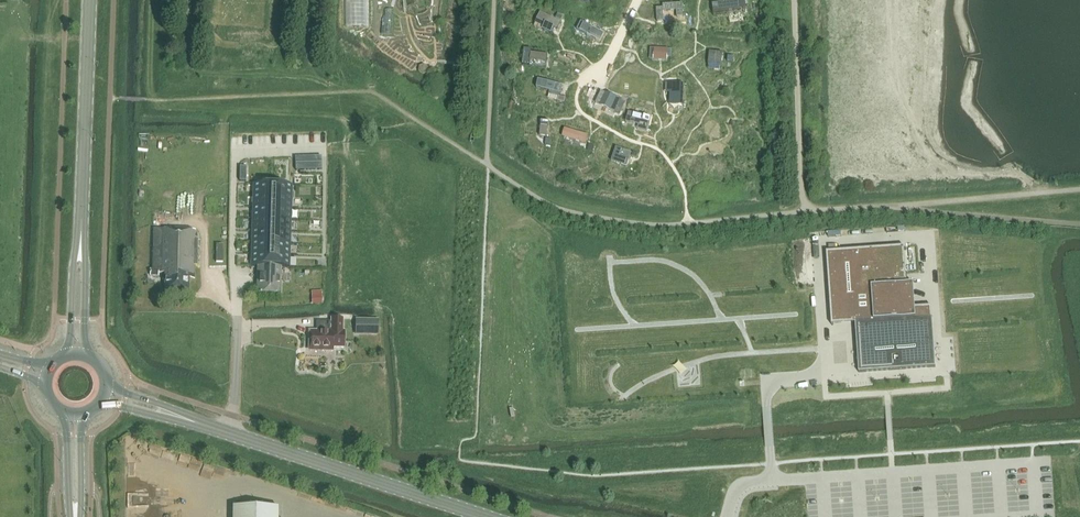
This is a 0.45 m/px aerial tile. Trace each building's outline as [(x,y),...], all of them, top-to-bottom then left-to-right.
[(602,92),(597,106),(612,111),(617,97),(602,92)] [(616,113),(619,115),(625,102),(621,100),(616,113)] [(251,263),(251,266),(258,267),(281,267),(290,267),(290,266),(292,185),(253,184),(251,263)] [(165,291),(189,291),(190,278),(194,278),(194,265),(197,265),(199,239),(195,239),(196,229),(153,228),(153,270),(151,270),(151,277),(159,277),(159,273),(164,273),(165,291)] [(872,246),(828,249),(832,311),(856,309),(857,319),(861,319),(864,369),(932,364),(928,314),(932,314),(931,304),(911,305),(910,282),(907,282),(904,244),(881,246),(881,253),(872,253),(872,246)] [(281,268),(257,267),(256,296),(280,297),(281,268)] [(314,305),(322,304),(321,291),(313,292),(314,305)] [(312,347),(320,347),(320,351),(333,351),(333,347),(344,347),(344,330),(342,330),(342,318),(330,319),(331,321),(318,321),(318,331),(311,331),(312,347)] [(356,319),(356,335),(378,335),(379,319),(356,319)] [(233,516),(278,516),(278,507),(233,507),(233,516)]
